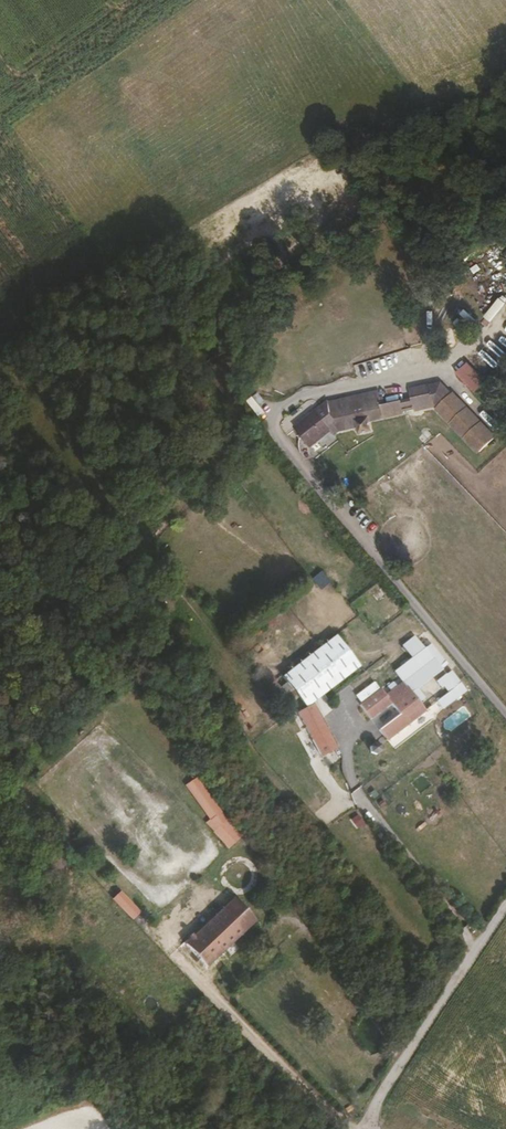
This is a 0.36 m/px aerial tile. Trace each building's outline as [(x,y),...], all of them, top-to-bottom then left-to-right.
[(473,393),(485,381),(466,362),(454,373),(473,393)] [(428,400),(410,403),(412,413),(434,408),(479,456),(493,442),(440,387),(426,390),(428,400)] [(372,396),(366,397),(386,417),(399,415),(398,405),(379,408),(378,402),(373,402),(372,396)] [(386,417),(366,397),(325,404),(349,429),(356,428),(357,436),(370,434),(368,420),(386,417)] [(311,413),(310,414),(318,425),(326,420),(322,404),(322,403),(311,412),(311,413)] [(349,429),(325,404),(322,404),(326,420),(318,425),(310,414),(306,417),(324,436),(330,432),(349,429)] [(324,436),(306,417),(288,432),(305,451),(324,436)] [(490,476),(484,485),(496,493),(503,483),(490,476)] [(299,709),(354,671),(332,640),(278,679),(299,709)] [(403,686),(401,687),(408,698),(416,692),(440,675),(438,672),(443,668),(430,650),(424,654),(417,644),(405,652),(413,663),(395,675),(403,686)] [(437,684),(445,697),(439,701),(438,699),(432,703),(439,713),(458,699),(452,691),(456,688),(448,676),(437,684)] [(384,700),(405,728),(423,715),(416,705),(422,702),(416,692),(408,698),(401,687),(395,692),(392,687),(387,691),(390,696),(384,700)] [(363,709),(379,698),(373,690),(357,701),(363,709)] [(389,708),(381,696),(379,698),(363,709),(361,710),(369,722),(389,708)] [(404,728),(398,720),(377,734),(384,743),(404,728)] [(317,725),(303,734),(317,758),(331,749),(317,725)] [(369,747),(363,751),(364,759),(370,761),(376,757),(376,750),(369,747)] [(200,776),(187,783),(207,819),(220,812),(200,776)] [(120,892),(113,899),(132,920),(140,913),(120,892)] [(220,914),(242,940),(254,928),(232,903),(220,914)] [(220,914),(211,923),(231,950),(242,940),(220,914)]
